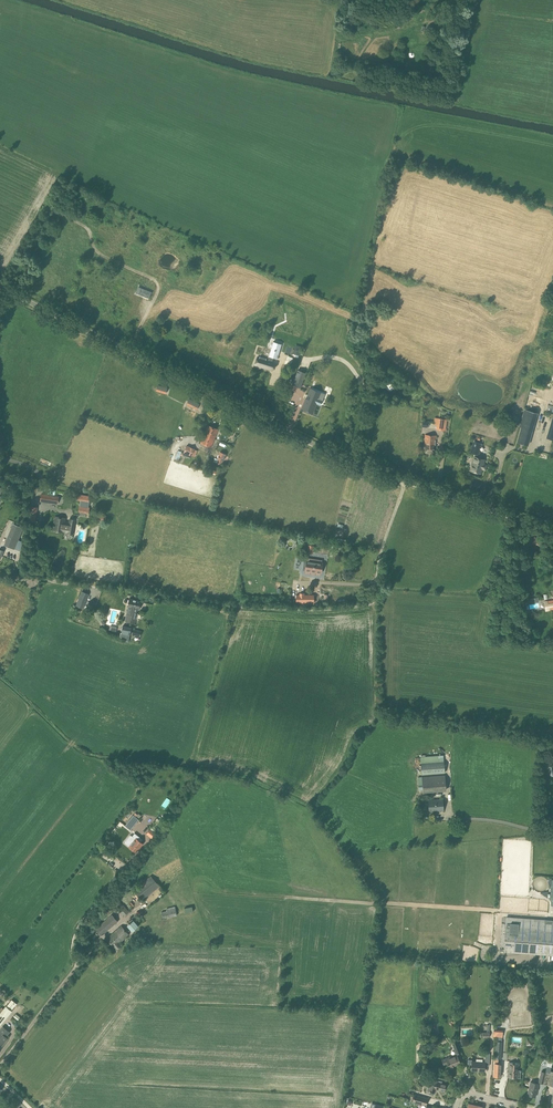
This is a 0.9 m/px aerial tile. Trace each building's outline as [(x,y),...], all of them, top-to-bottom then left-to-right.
[(112,248),(117,250),(121,239),(117,237),(112,248)] [(168,238),(165,248),(170,250),(174,240),(168,238)] [(160,263),(163,253),(155,251),(155,252),(148,250),(144,264),(148,265),(149,261),(151,262),(153,256),(159,258),(158,262),(160,263)] [(152,292),(138,287),(136,293),(149,299),(152,292)] [(103,301),(100,310),(105,312),(109,303),(103,301)] [(258,357),(255,365),(272,370),(274,362),(271,361),(273,357),(276,358),(277,358),(277,359),(282,344),(281,344),(281,345),(274,342),(273,342),(269,356),(268,360),(266,360),(267,358),(260,356),(260,358),(258,357)] [(76,350),(84,354),(86,349),(78,345),(76,350)] [(293,351),(288,357),(291,360),(296,354),(293,351)] [(306,373),(298,370),(292,384),(300,388),(306,373)] [(167,388),(158,386),(156,392),(165,394),(167,388)] [(306,399),(302,409),(313,413),(317,404),(320,405),(322,400),(319,399),(321,394),(310,389),(307,395),(309,395),(307,399),(306,399)] [(199,404),(189,399),(187,405),(197,410),(199,404)] [(543,411),(552,414),(552,407),(545,405),(543,411)] [(521,427),(517,442),(528,446),(538,413),(524,409),(519,427),(521,427)] [(438,418),(437,429),(445,430),(446,419),(438,418)] [(208,425),(204,434),(215,439),(218,430),(208,425)] [(235,429),(230,427),(227,435),(232,437),(235,429)] [(204,434),(201,443),(211,448),(215,439),(204,434)] [(425,452),(434,453),(434,446),(436,446),(436,436),(425,435),(425,446),(426,446),(425,452)] [(481,444),(474,442),(471,453),(476,454),(475,457),(474,457),(471,470),(481,473),(482,469),(484,469),(485,465),(483,464),(485,460),(476,458),(477,454),(477,455),(481,444)] [(194,450),(186,447),(184,454),(191,457),(194,450)] [(227,455),(220,453),(218,459),(224,462),(227,455)] [(75,499),(81,500),(80,506),(79,511),(89,513),(90,507),(89,507),(89,502),(90,496),(75,494),(75,499)] [(40,501),(56,503),(57,497),(41,495),(40,501)] [(67,533),(73,534),(75,520),(70,519),(69,524),(66,523),(66,518),(55,516),(53,531),(63,533),(63,531),(68,532),(67,533)] [(347,517),(344,524),(346,525),(343,532),(350,534),(356,521),(347,517)] [(13,523),(4,545),(15,549),(24,528),(13,523)] [(543,547),(545,542),(534,537),(532,543),(543,547)] [(322,562),(322,560),(307,558),(306,560),(304,560),(302,570),(305,571),(304,573),(320,576),(320,574),(321,574),(323,563),(322,562)] [(76,605),(83,608),(88,594),(82,591),(76,605)] [(300,595),(297,595),(297,602),(314,602),(314,595),(304,595),(304,593),(300,593),(300,595)] [(128,607),(126,622),(130,623),(133,610),(134,610),(136,600),(129,599),(128,607)] [(139,609),(141,601),(136,600),(134,610),(133,610),(130,623),(135,624),(136,619),(137,619),(138,614),(137,613),(138,610),(139,610),(139,609)] [(548,601),(547,600),(544,601),(545,611),(552,609),(552,600),(548,601)] [(123,626),(121,633),(130,635),(132,627),(123,626)] [(421,763),(422,774),(445,773),(444,762),(421,763)] [(546,777),(552,776),(552,771),(552,766),(544,767),(546,777)] [(445,775),(422,777),(423,792),(446,790),(445,775)] [(444,811),(443,799),(428,800),(429,812),(437,811),(444,811)] [(136,817),(134,815),(125,826),(131,830),(140,820),(136,817)] [(147,834),(151,838),(155,833),(151,829),(147,834)] [(143,844),(136,838),(129,847),(136,852),(143,844)] [(134,890),(138,896),(142,901),(160,886),(151,876),(134,890)] [(531,878),(531,889),(526,889),(526,887),(518,887),(518,885),(516,885),(507,882),(506,882),(507,905),(512,907),(514,907),(514,903),(518,903),(520,899),(520,908),(526,907),(525,905),(520,903),(525,903),(527,897),(537,896),(537,894),(544,896),(544,892),(534,893),(534,888),(545,888),(545,878),(543,878),(531,878)] [(123,905),(119,908),(118,909),(124,916),(129,912),(123,905)] [(162,912),(162,915),(163,919),(177,916),(175,907),(166,909),(167,911),(162,912)] [(112,915),(95,929),(101,936),(118,922),(112,915)] [(506,917),(504,950),(552,954),(552,920),(506,917)] [(133,920),(130,922),(127,925),(132,932),(139,926),(133,920)] [(129,935),(121,926),(106,939),(117,951),(122,947),(119,944),(129,935)] [(7,1006),(0,1014),(0,1025),(12,1011),(12,1010),(17,1004),(12,1000),(7,1006)] [(3,1027),(0,1030),(0,1048),(1,1047),(0,1046),(4,1042),(5,1042),(7,1040),(6,1038),(7,1038),(6,1037),(9,1032),(3,1027)] [(461,1064),(457,1056),(457,1054),(461,1053),(456,1041),(452,1043),(456,1053),(455,1053),(456,1056),(448,1060),(447,1058),(442,1061),(444,1065),(448,1064),(450,1068),(461,1064)] [(485,1063),(472,1062),(472,1060),(468,1060),(468,1065),(472,1065),(472,1071),(485,1072),(485,1066),(490,1066),(490,1054),(486,1054),(485,1063)] [(509,1063),(508,1077),(520,1078),(521,1071),(519,1071),(519,1064),(509,1063)] [(550,1074),(542,1072),(539,1083),(544,1084),(548,1085),(550,1074)] [(444,1091),(446,1085),(438,1083),(438,1081),(432,1080),(432,1081),(431,1080),(430,1081),(427,1090),(429,1091),(431,1091),(434,1092),(435,1091),(435,1090),(437,1088),(438,1089),(444,1091)] [(539,1084),(531,1082),(528,1095),(536,1097),(539,1084)] [(428,1099),(414,1095),(413,1102),(426,1105),(428,1099)]
